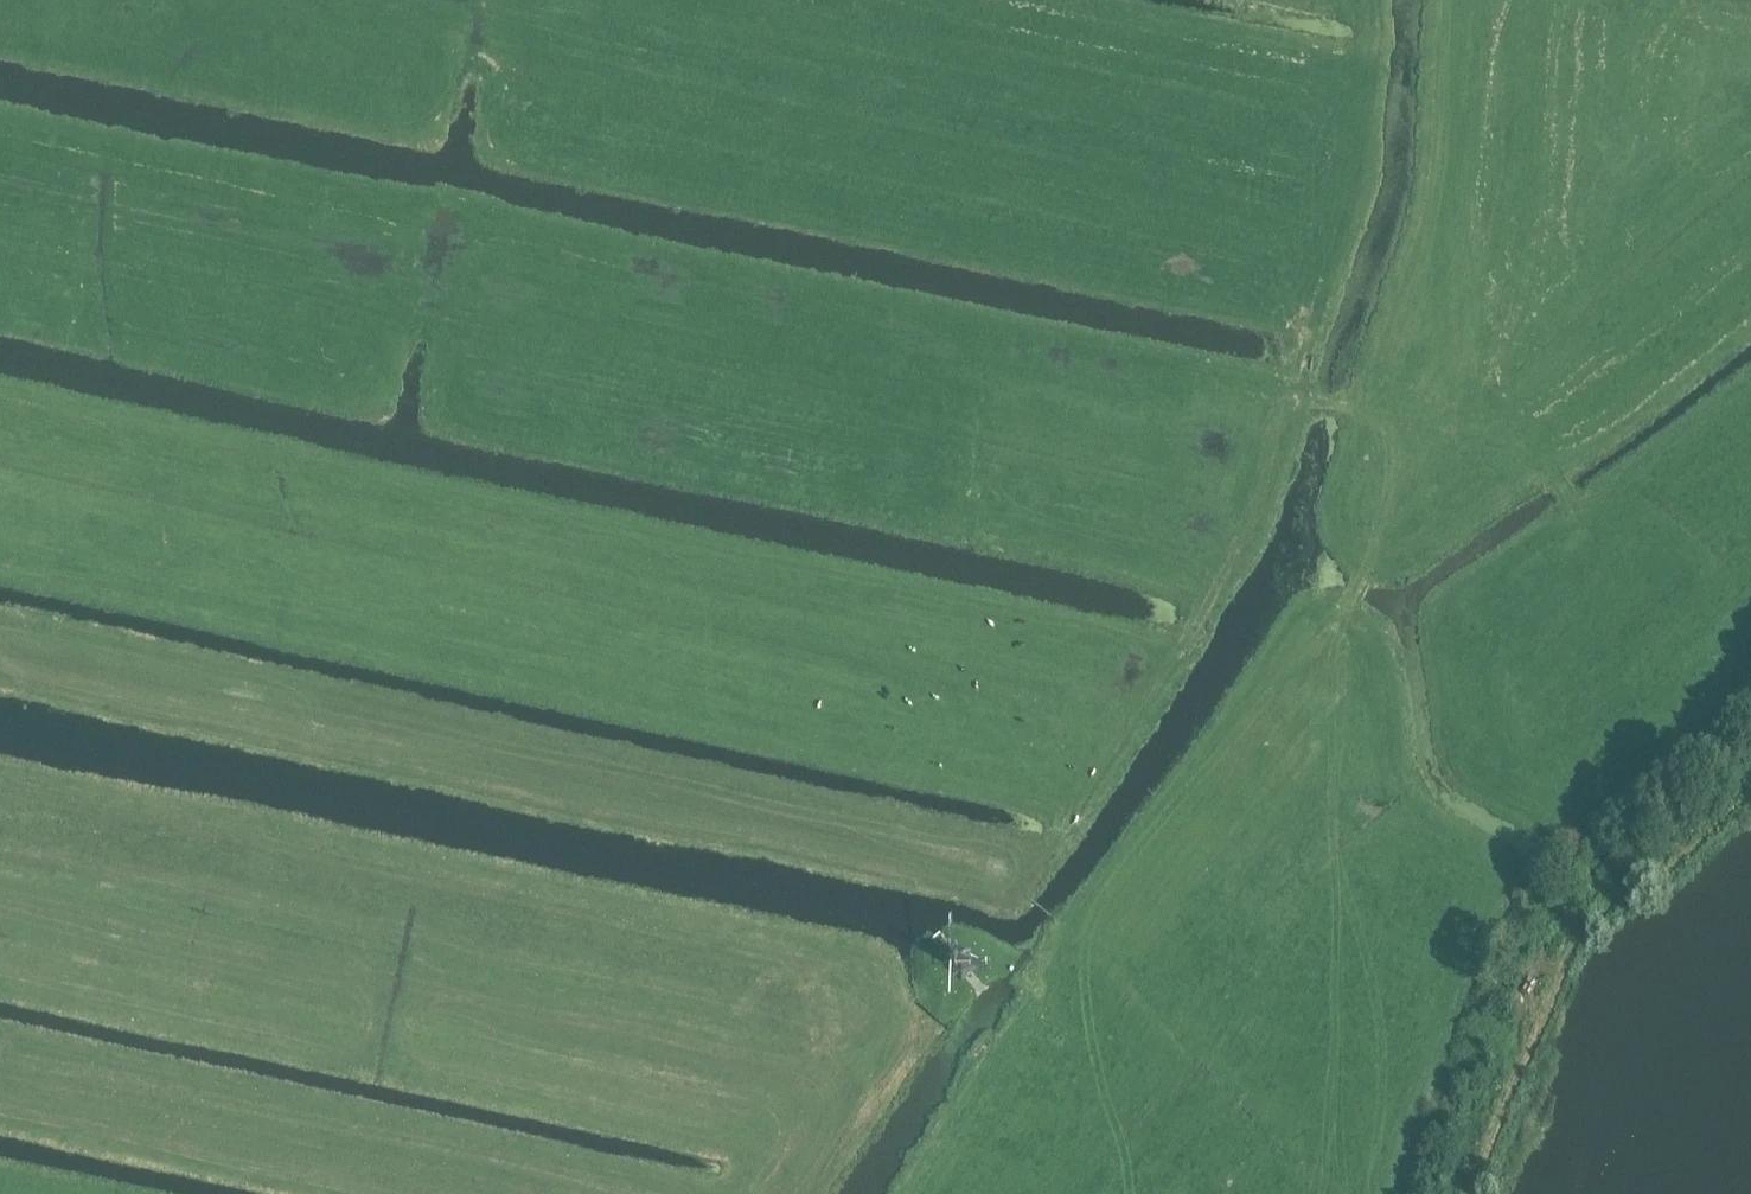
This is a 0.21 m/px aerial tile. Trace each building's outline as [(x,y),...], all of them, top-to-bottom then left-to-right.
[(944,958),(957,972),(970,960),(957,946),(944,958)]
